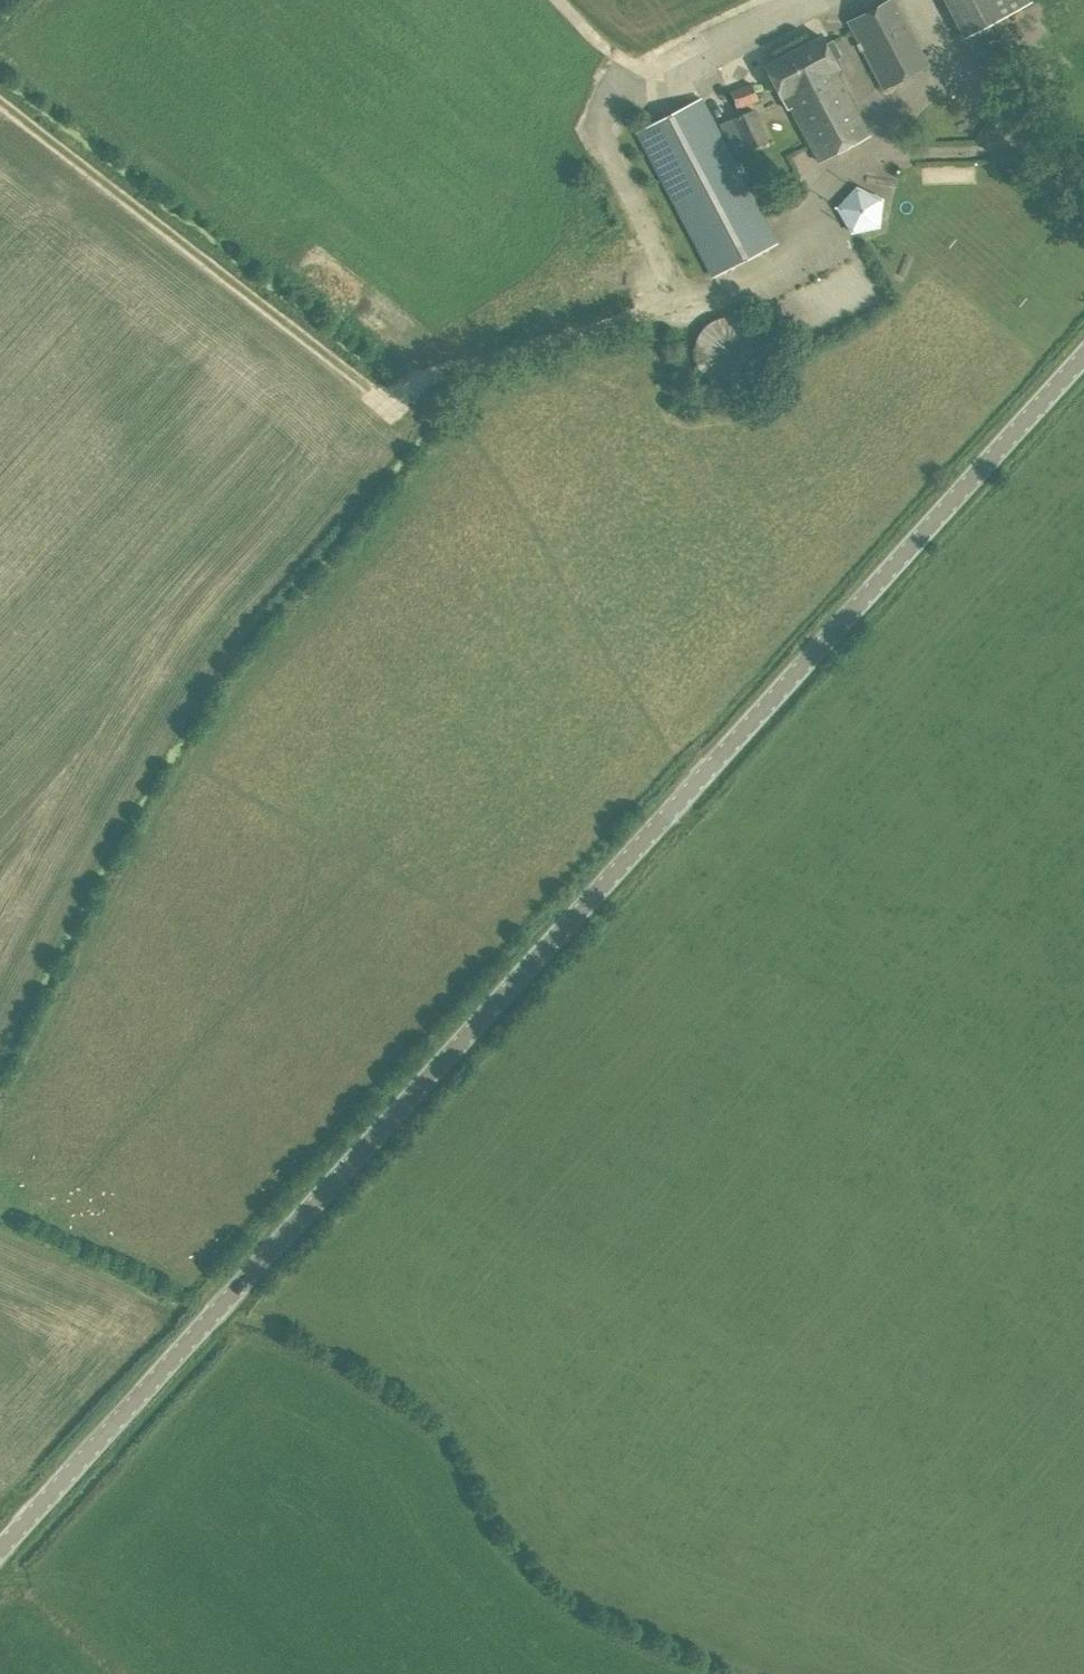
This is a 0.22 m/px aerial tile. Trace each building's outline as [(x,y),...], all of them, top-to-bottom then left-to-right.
[(927,65),(892,0),(891,0),(848,23),(883,89),(927,65)] [(1032,2),(1031,0),(943,0),(963,39),(1032,2)] [(827,46),(822,37),(765,68),(789,111),(793,108),(822,162),(871,135),(836,72),(843,68),(838,60),(842,58),(833,42),(827,46)] [(751,85),(730,94),(737,111),(758,103),(751,85)] [(713,275),(776,243),(702,101),(639,134),(713,275)] [(737,131),(725,136),(733,156),(767,143),(755,111),(733,120),(737,131)] [(851,234),(880,229),(884,199),(857,186),(836,208),(851,234)] [(724,386),(729,387),(732,387),(736,386),(742,384),(746,382),(749,380),(753,377),(755,375),(756,373),(758,370),(760,366),(762,362),(763,357),(763,353),(763,350),(763,347),(763,345),(762,343),(762,341),(761,339),(759,336),(758,334),(757,332),(754,328),(751,325),(748,323),(744,320),(740,319),(737,318),(731,317),(726,317),(724,317),(721,318),(717,319),(713,320),(709,323),(706,325),(704,327),(703,328),(701,331),(699,333),(698,336),(696,339),(695,342),(694,344),(694,348),(694,353),(694,356),(694,358),(695,362),(695,363),(697,367),(699,371),(702,374),(704,377),(706,378),(709,381),(714,384),(718,385),(724,386)]
